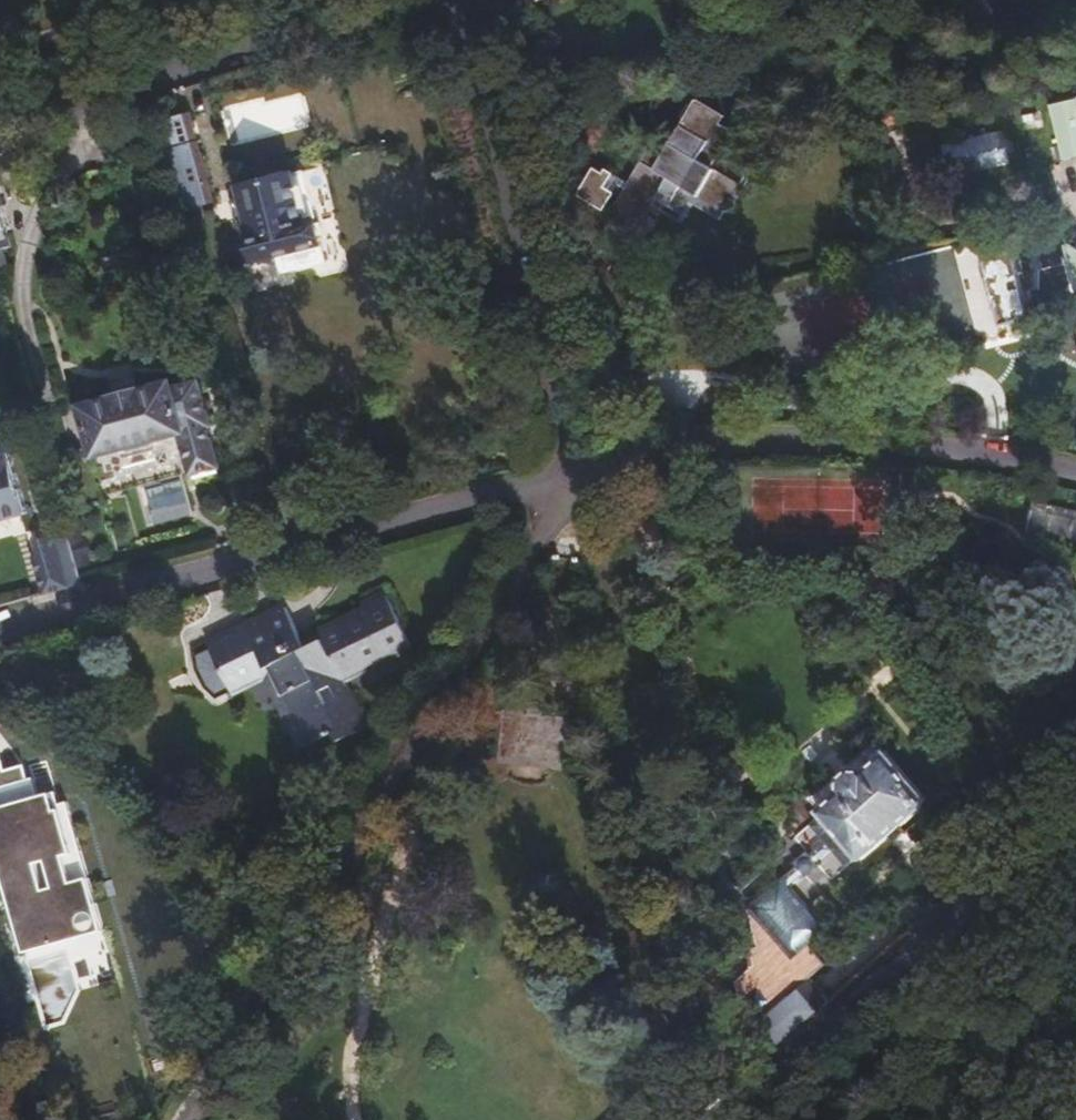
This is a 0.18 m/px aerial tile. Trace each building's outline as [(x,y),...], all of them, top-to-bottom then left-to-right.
[(311,126),(303,89),(221,108),(229,145),(311,126)] [(646,176),(614,230),(644,247),(676,193),(730,224),(746,195),(702,169),(727,125),(699,109),(656,182),(646,176)] [(189,115),(160,123),(184,210),(212,203),(189,115)] [(1002,128),(942,146),(953,181),(1013,163),(1002,128)] [(893,147),(878,151),(892,207),(907,203),(893,147)] [(271,178),(240,187),(252,233),(250,234),(257,262),(322,245),(321,238),(326,237),(321,220),(316,222),(315,217),(306,219),(293,172),(286,174),(284,169),(270,174),(271,178)] [(10,250),(0,214),(0,253),(10,250)] [(1013,247),(982,254),(999,320),(1028,313),(1013,247)] [(176,369),(76,396),(91,452),(179,429),(191,472),(227,463),(202,370),(178,376),(176,369)] [(30,511),(12,443),(0,446),(0,519),(30,511)] [(1022,536),(1075,546),(1075,511),(1029,502),(1022,536)] [(64,574),(79,570),(66,526),(52,530),(55,543),(61,562),(64,574)] [(48,565),(61,562),(55,543),(43,546),(48,565)] [(286,608),(208,644),(229,689),(265,673),(299,746),(329,731),(334,741),(363,727),(340,678),(409,647),(385,593),(362,604),(365,610),(301,639),(286,608)] [(511,764),(545,766),(546,739),(512,737),(511,764)] [(25,948),(106,926),(91,871),(73,876),(66,849),(74,847),(61,802),(57,803),(52,785),(38,789),(34,773),(28,775),(25,762),(6,767),(0,745),(0,856),(25,948)] [(837,796),(816,813),(855,860),(860,861),(924,806),(924,801),(884,755),(862,774),(860,772),(846,771),(835,781),(835,793),(837,796)] [(794,954),(826,926),(785,879),(753,906),(794,954)] [(806,1022),(828,1002),(808,980),(786,999),(789,1003),(806,1022)] [(756,1045),(765,1057),(806,1022),(789,1003),(780,1010),(776,1006),(754,1024),(765,1037),(756,1045)] [(651,1110),(640,1119),(660,1119),(651,1110)]
